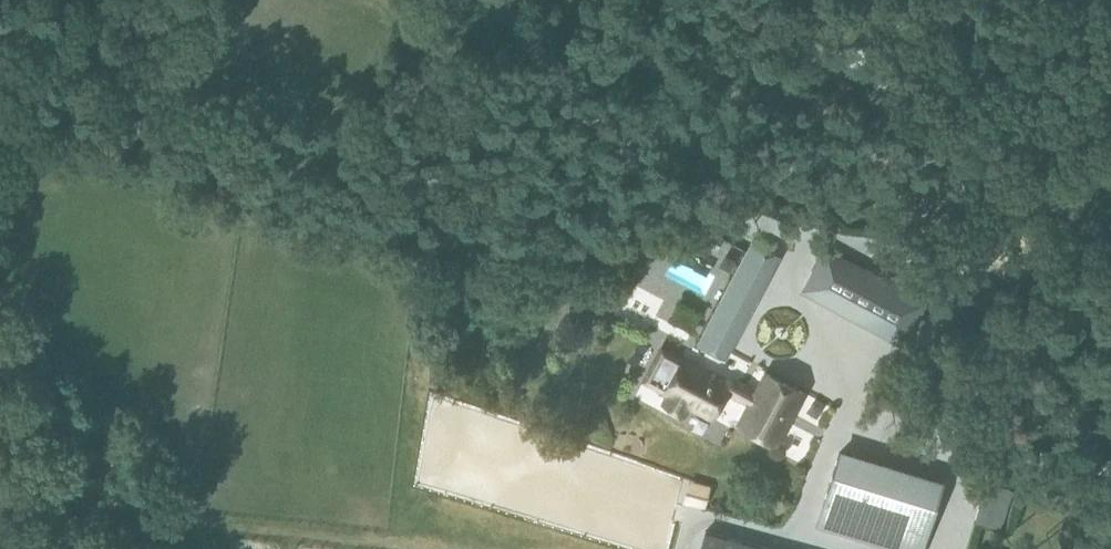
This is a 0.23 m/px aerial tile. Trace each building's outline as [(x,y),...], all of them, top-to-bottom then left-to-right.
[(701,337),(725,350),(776,254),(752,241),(701,337)] [(825,246),(803,286),(902,339),(923,298),(825,246)] [(730,380),(683,356),(664,392),(668,393),(664,402),(685,412),(689,405),(712,417),(726,390),(749,402),(739,422),(777,441),(804,391),(766,371),(755,391),(731,377),(730,380)] [(840,452),(817,524),(898,548),(921,548),(942,484),(840,452)] [(688,478),(682,500),(704,506),(710,484),(688,478)] [(706,531),(701,548),(774,548),(706,531)]
